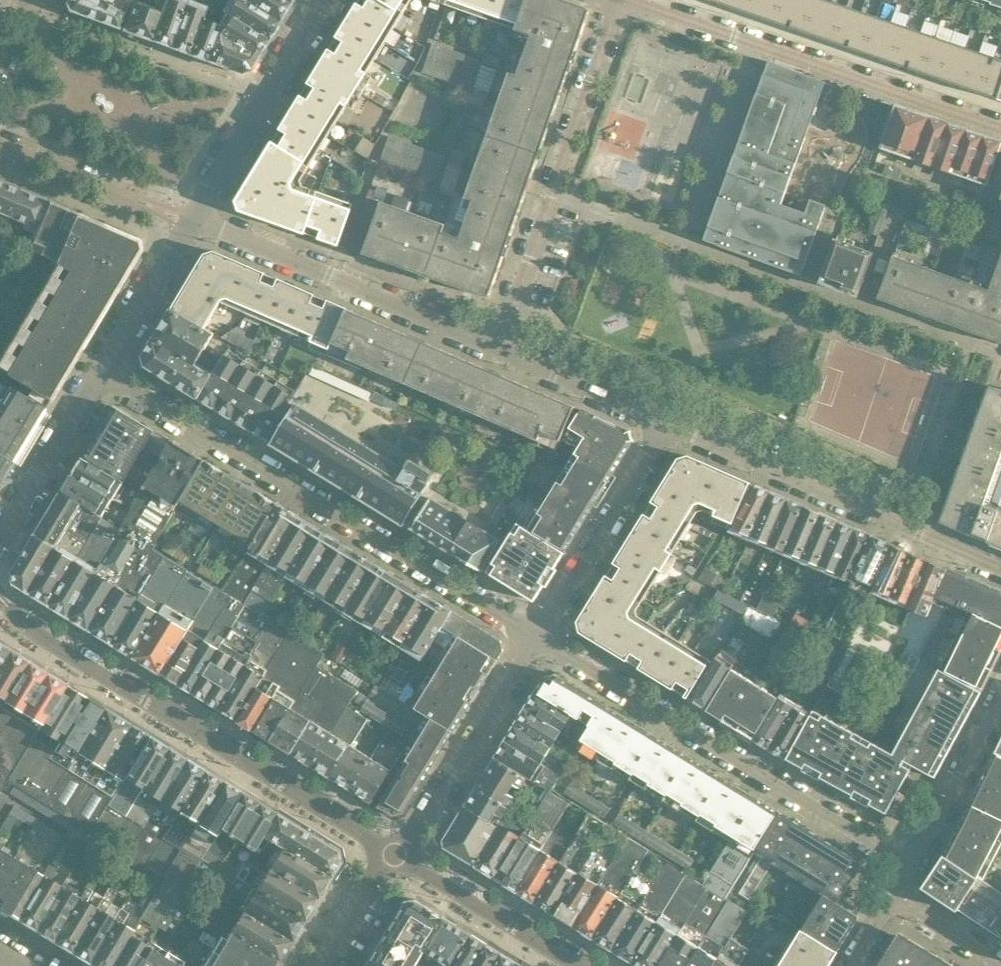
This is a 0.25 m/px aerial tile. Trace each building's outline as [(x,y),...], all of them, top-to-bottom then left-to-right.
[(120,10),(101,0),(68,0),(66,3),(69,10),(124,30),(128,17),(123,15),(124,12),(120,10)] [(120,10),(123,4),(125,0),(101,0),(120,10)] [(165,14),(151,40),(172,48),(189,0),(181,0),(180,0),(170,0),(167,6),(165,14)] [(172,48),(188,53),(202,16),(204,9),(195,6),(198,0),(197,0),(189,0),(172,48)] [(243,0),(233,0),(234,1),(226,13),(267,39),(278,21),(243,0)] [(284,0),(243,0),(278,21),(289,3),(284,0)] [(361,0),(360,0),(353,12),(392,32),(400,19),(361,0)] [(395,0),(361,0),(400,19),(407,7),(395,0)] [(475,0),(452,0),(450,6),(470,14),(475,0)] [(503,0),(475,0),(470,14),(495,22),(503,0)] [(526,0),(503,0),(495,22),(516,30),(526,0)] [(587,20),(585,16),(566,10),(557,7),(559,0),(526,0),(516,30),(531,36),(517,75),(562,91),(569,72),(562,69),(569,49),(576,51),(587,20)] [(731,7),(746,13),(750,0),(734,0),(731,7)] [(746,13),(761,18),(767,0),(750,0),(746,13)] [(761,18),(776,23),(783,0),(767,0),(761,18)] [(776,23),(790,28),(800,0),(783,0),(776,23)] [(790,28),(805,33),(816,0),(800,0),(790,28)] [(805,33),(820,38),(832,1),(828,0),(816,0),(805,33)] [(832,1),(820,38),(834,43),(847,7),(832,1)] [(151,40),(165,14),(157,11),(134,4),(132,8),(128,17),(124,30),(151,40)] [(160,4),(157,11),(165,14),(167,6),(160,4)] [(847,7),(834,43),(849,48),(862,12),(847,7)] [(267,39),(226,13),(223,11),(219,16),(224,19),(217,32),(257,56),(267,39)] [(392,32),(353,12),(345,24),(384,45),(392,32)] [(862,12),(849,48),(864,53),(877,17),(862,12)] [(210,19),(202,16),(188,53),(206,60),(216,32),(217,32),(212,29),(207,27),(210,19)] [(877,17),(864,53),(879,59),(891,22),(877,17)] [(891,22),(879,59),(893,64),(906,27),(891,22)] [(384,45),(345,24),(337,37),(375,59),(384,45)] [(906,27),(893,64),(908,69),(921,32),(906,27)] [(257,56),(217,32),(216,32),(206,60),(241,73),(248,70),(257,56)] [(921,32),(908,69),(923,74),(936,37),(921,32)] [(375,59),(337,37),(328,51),(367,73),(375,59)] [(936,37),(923,74),(938,79),(950,42),(936,37)] [(950,42),(938,79),(952,84),(965,47),(950,42)] [(432,43),(422,72),(468,87),(478,60),(432,43)] [(965,47),(952,84),(967,89),(980,52),(965,47)] [(367,73),(328,51),(319,67),(357,89),(367,73)] [(980,52),(967,89),(982,94),(995,58),(980,52)] [(501,58),(490,54),(487,53),(484,61),(498,66),(501,58)] [(982,94),(997,99),(998,100),(1000,90),(1000,60),(995,58),(982,94)] [(748,118),(735,157),(730,155),(728,160),(724,171),(729,172),(705,240),(801,275),(826,205),(811,200),(806,213),(781,204),(825,82),(769,62),(754,102),(750,101),(744,116),(748,118)] [(357,89),(319,67),(310,81),(348,104),(357,89)] [(510,73),(488,135),(540,153),(545,138),(539,136),(538,133),(547,107),(550,105),(556,108),(562,91),(517,75),(510,73)] [(348,104),(310,81),(299,99),(338,120),(348,104)] [(489,92),(475,87),(470,103),(484,108),(489,92)] [(338,120),(299,99),(291,113),(328,136),(338,120)] [(880,148),(907,157),(921,115),(895,106),(880,148)] [(328,136),(291,113),(280,130),(318,153),(328,136)] [(949,125),(921,115),(907,157),(935,167),(949,125)] [(966,130),(949,125),(935,167),(952,173),(966,130)] [(318,153),(280,130),(270,146),(309,168),(318,153)] [(985,137),(966,130),(952,173),(970,179),(985,137)] [(540,153),(488,135),(466,198),(473,201),(518,217),(524,200),(518,198),(516,195),(525,169),(528,167),(534,169),(540,153)] [(445,156),(389,136),(380,160),(436,180),(445,156)] [(985,137),(970,179),(987,185),(1000,144),(1000,142),(985,137)] [(297,230),(315,190),(303,186),(301,180),(309,168),(270,146),(237,201),(240,210),(297,230)] [(467,154),(453,149),(447,165),(461,170),(467,154)] [(1000,199),(1000,160),(989,195),(1000,199)] [(886,164),(883,171),(883,173),(899,179),(902,170),(886,164)] [(18,189),(0,181),(0,212),(6,215),(18,189)] [(33,233),(48,202),(18,189),(6,215),(23,222),(21,228),(24,229),(33,233)] [(956,189),(954,196),(953,198),(969,204),(973,194),(956,189)] [(316,237),(332,196),(315,190),(297,230),(316,237)] [(339,245),(353,204),(332,196),(316,237),(339,245)] [(446,224),(367,196),(349,248),(380,260),(382,254),(385,252),(411,261),(412,264),(410,270),(428,276),(444,232),(443,232),(446,224)] [(497,254),(504,233),(511,235),(518,217),(473,201),(460,238),(444,232),(428,276),(442,281),(444,275),(447,274),(475,284),(472,292),(486,297),(490,295),(504,256),(497,254)] [(138,251),(133,238),(49,202),(25,248),(35,253),(54,265),(0,355),(0,373),(29,390),(26,395),(45,406),(138,251)] [(961,238),(933,228),(930,236),(958,246),(961,238)] [(858,295),(872,253),(836,240),(821,282),(858,295)] [(3,257),(16,264),(22,254),(9,247),(3,257)] [(205,254),(173,308),(205,328),(222,300),(227,298),(242,263),(215,251),(205,254)] [(894,255),(878,298),(900,306),(903,299),(910,302),(939,312),(936,319),(957,327),(974,280),(972,280),(971,283),(896,256),(898,252),(896,252),(894,256),(894,255)] [(974,280),(957,327),(977,334),(979,327),(1000,334),(997,341),(1000,343),(1000,259),(990,290),(973,284),(974,280)] [(263,272),(242,263),(227,298),(248,307),(263,272)] [(283,281),(263,272),(248,307),(245,313),(266,322),(283,281)] [(305,290),(283,281),(266,322),(287,331),(305,290)] [(326,299),(305,290),(287,331),(308,340),(326,299)] [(347,309),(326,299),(308,340),(330,349),(347,309)] [(172,309),(154,339),(196,365),(214,334),(172,309)] [(377,321),(347,309),(330,349),(327,355),(361,369),(363,365),(387,375),(391,368),(407,375),(404,383),(406,383),(423,341),(394,329),(393,331),(394,332),(393,334),(387,331),(388,328),(387,328),(384,328),(382,330),(375,326),(377,321)] [(223,338),(236,345),(242,331),(236,327),(223,338)] [(212,375),(196,365),(154,339),(144,356),(146,366),(198,398),(212,375)] [(453,354),(423,341),(406,383),(407,384),(410,376),(427,384),(424,391),(463,408),(466,401),(483,408),(480,415),(481,416),(499,374),(470,362),(469,364),(470,364),(469,367),(462,364),(464,361),(462,360),(460,361),(458,362),(450,359),(453,354)] [(216,409),(242,366),(224,356),(212,375),(198,398),(216,409)] [(232,418),(257,375),(242,366),(216,409),(232,418)] [(527,386),(499,374),(481,416),(482,416),(485,409),(502,416),(499,423),(523,434),(521,439),(555,453),(575,407),(545,394),(544,396),(545,396),(544,399),(537,396),(538,393),(537,393),(535,393),(533,394),(525,391),(527,386)] [(249,429),(275,386),(257,375),(232,418),(249,429)] [(8,389),(0,385),(0,408),(32,427),(42,410),(8,389)] [(266,439),(292,397),(275,386),(249,429),(266,439)] [(989,386),(988,388),(986,389),(975,421),(976,423),(974,427),(972,428),(961,459),(962,462),(961,465),(959,466),(947,498),(948,500),(947,503),(945,504),(939,521),(989,543),(990,545),(1000,550),(1000,390),(989,386)] [(405,469),(298,404),(273,444),(404,523),(422,492),(435,472),(412,458),(405,469)] [(114,406),(83,458),(123,482),(144,449),(161,459),(171,441),(114,406)] [(0,408),(0,431),(22,444),(32,427),(0,408)] [(580,446),(587,435),(623,457),(633,441),(630,431),(581,409),(581,411),(572,425),(565,436),(580,446)] [(0,431),(0,454),(12,461),(22,444),(0,431)] [(623,457),(587,435),(580,446),(570,463),(605,486),(623,457)] [(175,509),(204,460),(172,440),(171,441),(161,459),(148,482),(125,520),(116,515),(112,523),(124,530),(144,543),(151,547),(167,522),(175,509)] [(12,461),(0,454),(0,481),(12,461)] [(733,523),(750,483),(688,456),(679,459),(654,499),(686,519),(695,504),(700,503),(717,510),(714,515),(732,523),(733,523)] [(83,458),(72,475),(107,497),(113,501),(124,483),(123,482),(83,458)] [(194,521),(224,471),(204,460),(175,509),(194,521)] [(605,486),(570,463),(549,496),(585,519),(605,486)] [(217,523),(241,482),(240,481),(224,471),(194,521),(210,530),(215,522),(217,523)] [(72,475),(62,492),(97,514),(107,497),(72,475)] [(234,533),(259,492),(243,483),(241,482),(217,523),(219,524),(214,532),(229,541),(234,533)] [(771,492),(756,485),(750,483),(733,523),(732,523),(730,527),(752,536),(771,492)] [(62,492),(49,514),(69,527),(67,531),(87,543),(103,517),(97,514),(62,492)] [(253,545),(277,504),(277,503),(259,492),(234,533),(253,545)] [(788,499),(771,492),(752,536),(769,544),(788,499)] [(585,519),(549,496),(528,530),(564,552),(585,519)] [(501,541),(432,498),(413,529),(457,556),(481,571),(483,569),(493,553),(501,541)] [(672,554),(691,522),(686,519),(654,499),(634,532),(672,554)] [(806,507),(788,499),(769,544),(786,551),(806,507)] [(297,516),(278,504),(253,545),(272,557),(297,516)] [(823,514),(806,507),(786,551),(803,559),(823,514)] [(57,548),(67,531),(69,527),(49,514),(36,535),(57,548)] [(839,521),(823,514),(803,559),(820,566),(839,521)] [(272,557),(250,593),(243,603),(246,605),(263,616),(290,570),(316,528),(297,516),(272,557)] [(70,617),(124,530),(112,523),(103,517),(87,543),(50,605),(70,617)] [(857,529),(839,521),(820,566),(837,573),(857,529)] [(564,552),(528,530),(518,524),(498,556),(493,553),(483,569),(531,599),(546,575),(549,577),(564,552)] [(336,540),(316,528),(290,570),(310,582),(336,540)] [(873,536),(857,529),(837,573),(854,581),(856,576),(873,536)] [(124,530),(70,617),(91,630),(144,543),(124,530)] [(50,605),(87,543),(67,531),(57,548),(29,592),(50,605)] [(672,554),(634,532),(623,549),(661,572),(672,554)] [(29,592),(57,548),(36,535),(13,573),(15,584),(29,592)] [(895,545),(873,536),(856,576),(878,586),(895,545)] [(354,551),(336,540),(310,582),(329,594),(355,552),(354,551)] [(113,644),(140,599),(166,556),(151,547),(144,543),(91,630),(113,644)] [(173,556),(177,549),(167,543),(162,550),(173,556)] [(895,545),(878,586),(874,594),(893,602),(914,553),(895,545)] [(183,563),(187,556),(177,549),(173,556),(183,563)] [(642,601),(661,572),(623,549),(605,578),(637,598),(642,601)] [(374,563),(354,551),(355,552),(329,594),(349,606),(374,563)] [(931,561),(914,553),(893,602),(910,609),(931,561)] [(113,644),(135,657),(189,570),(166,556),(140,599),(113,644)] [(948,568),(931,561),(910,609),(927,616),(936,597),(948,568)] [(394,575),(374,563),(349,606),(368,618),(394,575)] [(683,571),(693,577),(698,568),(687,563),(683,571)] [(207,578),(212,571),(201,564),(197,571),(207,578)] [(729,582),(705,568),(699,577),(724,591),(729,582)] [(973,579),(948,568),(936,597),(959,607),(973,579)] [(189,570),(135,657),(163,674),(199,614),(216,587),(189,570)] [(218,584),(222,577),(212,571),(207,578),(218,584)] [(413,587),(394,575),(368,618),(387,629),(413,587)] [(644,626),(630,617),(629,612),(637,598),(605,578),(578,622),(580,632),(624,659),(644,626)] [(973,579),(959,607),(973,613),(973,614),(1000,627),(1000,591),(973,579)] [(250,593),(231,581),(224,592),(231,596),(243,603),(250,593)] [(199,614),(163,674),(179,684),(231,596),(224,592),(216,587),(199,614)] [(432,599),(413,587),(387,629),(407,641),(432,599)] [(747,605),(718,590),(714,598),(742,612),(747,605)] [(760,602),(757,608),(773,616),(779,603),(764,595),(760,602)] [(231,596),(179,684),(193,692),(246,605),(243,603),(231,596)] [(426,653),(442,627),(452,611),(432,599),(407,641),(426,653)] [(246,605),(193,692),(220,709),(251,660),(274,622),(263,616),(246,605)] [(740,619),(739,620),(770,640),(781,622),(781,621),(772,617),(757,609),(749,605),(740,619)] [(464,640),(474,624),(452,611),(442,627),(459,637),(464,640)] [(973,614),(954,653),(992,670),(1000,651),(1000,627),(973,614)] [(656,678),(679,641),(647,621),(644,626),(624,659),(656,678)] [(251,660),(220,709),(238,720),(291,633),(274,622),(251,660)] [(501,641),(474,624),(464,640),(497,660),(503,650),(501,641)] [(326,643),(307,631),(302,639),(308,643),(321,651),(326,643)] [(302,639),(291,633),(238,720),(254,730),(308,643),(302,639)] [(480,689),(497,660),(464,640),(459,637),(455,643),(450,652),(446,658),(442,665),(480,689)] [(687,697),(710,660),(679,641),(656,678),(687,697)] [(271,741),(302,691),(317,665),(325,653),(321,651),(308,643),(254,730),(271,741)] [(9,650),(0,644),(0,665),(9,650)] [(340,663),(347,652),(338,647),(332,658),(340,663)] [(708,710),(732,669),(738,659),(722,649),(716,659),(715,658),(690,699),(708,710)] [(9,650),(0,665),(0,698),(4,700),(28,661),(9,650)] [(992,670),(954,653),(945,672),(982,690),(992,670)] [(911,654),(893,687),(902,692),(920,658),(911,654)] [(47,673),(28,661),(4,700),(5,701),(1,708),(19,718),(47,673)] [(291,753),(337,678),(317,665),(302,691),(271,741),(291,753)] [(442,665),(433,680),(429,687),(419,702),(415,709),(432,719),(453,732),(480,689),(442,665)] [(753,738),(778,698),(732,669),(708,710),(753,738)] [(982,690),(945,672),(939,669),(924,697),(966,719),(982,690)] [(38,729),(65,684),(47,673),(19,718),(16,723),(10,732),(28,744),(38,729)] [(603,704),(555,674),(545,677),(536,692),(572,714),(584,721),(590,725),(603,704)] [(399,698),(405,688),(386,677),(380,687),(399,698)] [(884,705),(832,677),(827,686),(879,714),(884,705)] [(331,732),(347,707),(357,690),(337,678),(291,753),(311,765),(331,732)] [(86,697),(65,684),(38,729),(59,742),(86,697)] [(536,692),(525,709),(562,732),(572,714),(536,692)] [(771,749),(798,704),(781,693),(778,698),(753,738),(771,749)] [(86,697),(59,742),(53,750),(71,761),(77,752),(103,708),(86,697)] [(966,719),(924,697),(908,726),(950,748),(966,719)] [(600,754),(623,716),(603,704),(590,725),(580,742),(600,754)] [(798,704),(771,749),(786,758),(813,710),(802,704),(801,706),(798,704)] [(332,778),(352,745),(368,719),(347,707),(331,732),(311,765),(332,778)] [(104,768),(131,725),(103,708),(77,752),(104,768)] [(525,709),(515,725),(552,747),(562,732),(525,709)] [(837,786),(863,738),(813,710),(786,758),(812,772),(814,770),(822,774),(821,777),(837,786)] [(10,732),(16,723),(0,715),(0,745),(2,746),(0,749),(0,789),(6,779),(14,785),(9,793),(17,797),(21,789),(28,793),(40,800),(45,803),(53,790),(71,761),(53,750),(59,742),(38,729),(28,744),(10,732)] [(656,736),(623,716),(600,754),(633,774),(656,736)] [(352,790),(382,740),(383,741),(388,732),(368,719),(352,745),(332,778),(352,790)] [(453,732),(432,719),(407,760),(428,773),(453,732)] [(90,832),(124,776),(149,736),(131,725),(104,768),(92,788),(77,813),(72,820),(75,822),(90,832)] [(515,725),(505,741),(542,764),(552,747),(515,725)] [(950,748),(908,726),(893,754),(913,765),(935,777),(950,748)] [(149,736),(124,776),(90,832),(108,843),(167,747),(149,736)] [(689,757),(656,736),(633,774),(666,795),(689,757)] [(913,765),(893,754),(863,738),(837,786),(853,795),(854,792),(871,801),(870,804),(886,813),(913,765)] [(371,802),(392,769),(400,755),(397,750),(383,741),(382,740),(352,790),(371,802)] [(560,775),(542,764),(505,741),(495,758),(529,778),(550,791),(560,775)] [(185,758),(167,747),(108,843),(127,854),(185,758)] [(995,753),(986,770),(1000,777),(1000,755),(995,753)] [(723,777),(689,757),(666,795),(700,815),(723,777)] [(204,769),(185,758),(127,854),(145,865),(204,769)] [(495,758),(477,788),(510,809),(517,799),(510,795),(515,786),(522,790),(529,778),(495,758)] [(428,773),(407,760),(379,806),(393,815),(403,813),(428,773)] [(222,781),(204,769),(145,865),(163,877),(222,781)] [(986,770),(978,786),(1000,797),(1000,777),(986,770)] [(757,798),(723,777),(700,815),(734,836),(757,798)] [(191,871),(216,831),(240,792),(222,781),(163,877),(165,877),(181,888),(191,871)] [(580,790),(569,784),(564,792),(575,799),(580,790)] [(978,786),(970,803),(1000,819),(1000,797),(978,786)] [(510,809),(477,788),(465,806),(493,823),(497,816),(504,820),(510,809)] [(40,800),(28,793),(21,789),(17,797),(35,808),(40,800)] [(590,796),(580,790),(575,799),(585,805),(590,796)] [(516,891),(554,829),(565,811),(570,803),(550,791),(521,837),(496,878),(516,891)] [(257,802),(240,792),(216,831),(233,841),(257,802)] [(600,802),(590,796),(585,805),(595,811),(600,802)] [(757,798),(734,836),(703,885),(707,887),(725,898),(751,856),(752,857),(754,852),(779,812),(757,798)] [(57,811),(45,803),(40,800),(35,808),(52,819),(57,811)] [(274,813),(257,802),(233,841),(251,851),(260,837),(274,813)] [(610,809),(600,802),(595,811),(605,817),(610,809)] [(1000,838),(1000,819),(970,803),(961,820),(998,844),(1000,838)] [(0,827),(0,831),(6,835),(17,818),(61,846),(66,837),(14,805),(0,827)] [(475,866),(499,827),(493,823),(465,806),(444,841),(445,847),(475,866)] [(75,822),(72,820),(57,811),(52,819),(70,830),(75,822)] [(862,863),(779,812),(754,852),(762,857),(772,863),(823,895),(801,930),(837,951),(859,916),(857,915),(860,909),(841,898),(862,863)] [(295,826),(274,813),(260,837),(281,850),(282,847),(295,826)] [(627,819),(618,814),(613,822),(621,827),(627,819)] [(554,914),(608,826),(589,815),(584,822),(582,826),(573,841),(536,903),(554,914)] [(627,819),(621,827),(630,832),(635,824),(627,819)] [(961,820),(953,837),(990,862),(998,844),(961,820)] [(643,829),(635,824),(630,832),(638,838),(643,829)] [(496,878),(521,837),(501,825),(499,827),(475,866),(496,878)] [(336,851),(295,826),(282,847),(330,876),(339,861),(336,851)] [(574,926),(627,838),(608,826),(554,914),(574,926)] [(536,903),(573,841),(554,829),(516,891),(536,903)] [(652,834),(643,829),(638,838),(647,843),(652,834)] [(235,877),(251,851),(233,841),(216,831),(191,871),(205,880),(201,886),(206,889),(209,883),(227,893),(235,877)] [(660,839),(652,834),(647,843),(655,848),(660,839)] [(303,919),(330,876),(282,847),(281,850),(260,837),(251,851),(235,877),(303,919)] [(990,862),(953,837),(944,855),(979,878),(982,880),(990,862)] [(593,938),(636,868),(641,860),(647,850),(627,838),(574,926),(593,938)] [(668,844),(660,839),(655,848),(663,853),(668,844)] [(677,849),(668,844),(663,853),(672,858),(677,849)] [(685,855),(677,849),(672,858),(680,863),(685,855)] [(31,870),(13,860),(0,851),(0,909),(16,919),(42,877),(31,870)] [(694,860),(685,855),(680,863),(688,868),(694,860)] [(958,909),(979,878),(944,855),(922,888),(957,911),(958,909)] [(750,899),(772,863),(762,857),(739,893),(750,899)] [(633,962),(659,920),(687,875),(665,862),(660,872),(655,880),(612,950),(633,962)] [(34,930),(60,888),(59,888),(50,881),(56,870),(49,865),(42,877),(16,919),(34,930)] [(612,950),(655,880),(636,868),(593,938),(612,950)] [(171,935),(201,886),(205,880),(191,871),(181,888),(165,877),(156,892),(148,887),(137,904),(146,909),(141,917),(158,927),(171,935)] [(707,887),(703,885),(687,875),(659,920),(633,962),(639,965),(659,965),(707,887)] [(235,877),(227,893),(223,899),(243,911),(290,940),(303,919),(235,877)] [(982,880),(979,878),(958,909),(1000,938),(1000,893),(982,880)] [(84,887),(78,899),(52,941),(70,952),(96,909),(86,904),(93,893),(84,887)] [(728,900),(725,898),(707,887),(659,965),(688,965),(728,900)] [(52,941),(78,899),(60,888),(34,930),(52,941)] [(96,909),(70,952),(88,963),(114,920),(105,915),(111,904),(103,898),(96,909)] [(412,944),(433,910),(415,899),(408,900),(390,930),(412,944)] [(748,912),(728,900),(688,965),(715,965),(748,912)] [(132,931),(122,925),(128,914),(120,909),(114,920),(88,963),(94,965),(111,965),(132,931)] [(422,951),(443,916),(433,910),(412,944),(422,951)] [(290,940),(243,911),(230,932),(277,961),(290,940)] [(766,923),(748,912),(715,965),(740,965),(766,923)] [(473,934),(443,916),(422,951),(424,952),(421,958),(429,964),(433,965),(453,965),(473,934)] [(145,947),(153,934),(158,927),(141,917),(132,931),(111,965),(134,965),(145,947)] [(422,951),(412,944),(390,930),(379,948),(410,965),(428,965),(429,964),(421,958),(424,952),(422,951)] [(801,930),(778,965),(828,965),(837,951),(801,930)] [(230,932),(217,953),(239,965),(274,965),(277,961),(230,932)] [(882,965),(881,965),(954,965),(900,933),(880,965),(882,965)] [(488,943),(473,934),(453,965),(474,965),(488,943)] [(502,952),(488,943),(474,965),(494,965),(502,952)] [(168,960),(163,958),(145,947),(134,965),(178,965),(168,960)] [(379,948),(370,962),(377,965),(410,965),(379,948)] [(521,964),(502,952),(494,965),(520,965),(521,964)] [(217,953),(209,965),(239,965),(217,953)]
